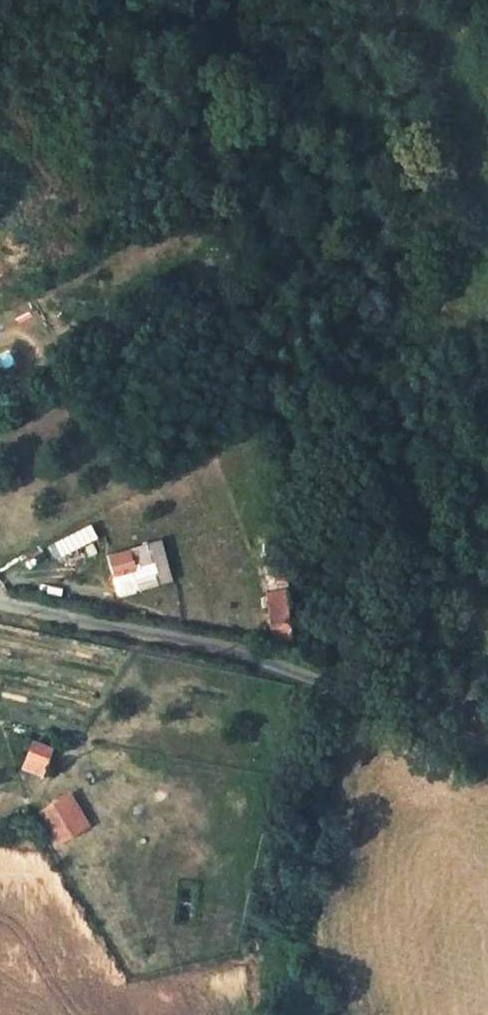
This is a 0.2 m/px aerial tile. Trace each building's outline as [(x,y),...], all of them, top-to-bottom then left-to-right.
[(96,525),(48,545),(55,561),(103,540),(96,525)] [(110,558),(119,592),(171,578),(161,544),(110,558)] [(284,592),(266,596),(272,626),(290,623),(284,592)] [(23,769),(42,776),(51,749),(32,743),(23,769)] [(71,791),(39,811),(59,843),(91,824),(71,791)]
